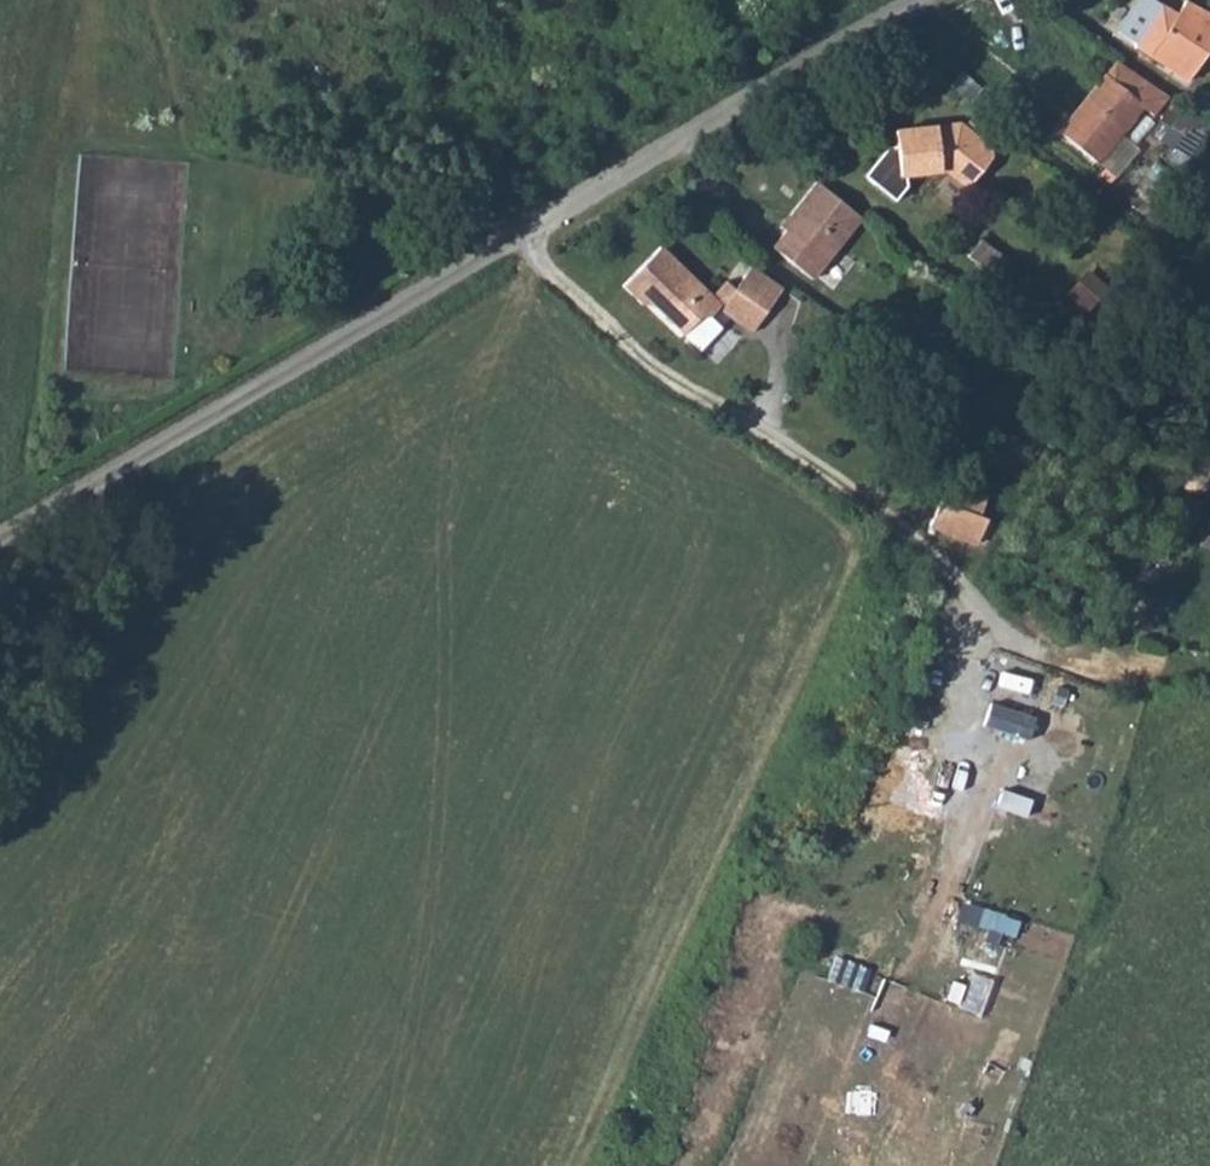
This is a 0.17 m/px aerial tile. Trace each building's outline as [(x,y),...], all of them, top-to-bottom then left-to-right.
[(1145,0),(1144,0),(1121,31),(1184,77),(1209,43),(1209,33),(1205,29),(1209,24),(1189,9),(1182,18),(1168,8),(1164,14),(1145,0)] [(1117,60),(1062,133),(1102,162),(1145,105),(1156,113),(1170,95),(1117,60)] [(1177,107),(1166,129),(1196,144),(1207,123),(1177,107)] [(960,123),(899,130),(901,146),(892,148),(868,175),(897,198),(907,187),(905,174),(910,174),(953,170),(973,185),(992,161),(992,147),(960,123)] [(811,276),(860,217),(815,181),(788,213),(795,218),(786,228),(773,245),(811,276)] [(1002,279),(1015,261),(987,241),(974,259),(1002,279)] [(660,247),(625,282),(625,289),(641,305),(650,305),(698,350),(719,328),(709,318),(717,308),(752,332),(782,288),(750,267),(734,289),(726,281),(711,296),(660,247)] [(1122,267),(1104,291),(1121,305),(1139,281),(1122,267)] [(965,510),(954,535),(997,556),(1009,530),(965,510)] [(1206,520),(1188,515),(1177,552),(1194,557),(1206,520)]
